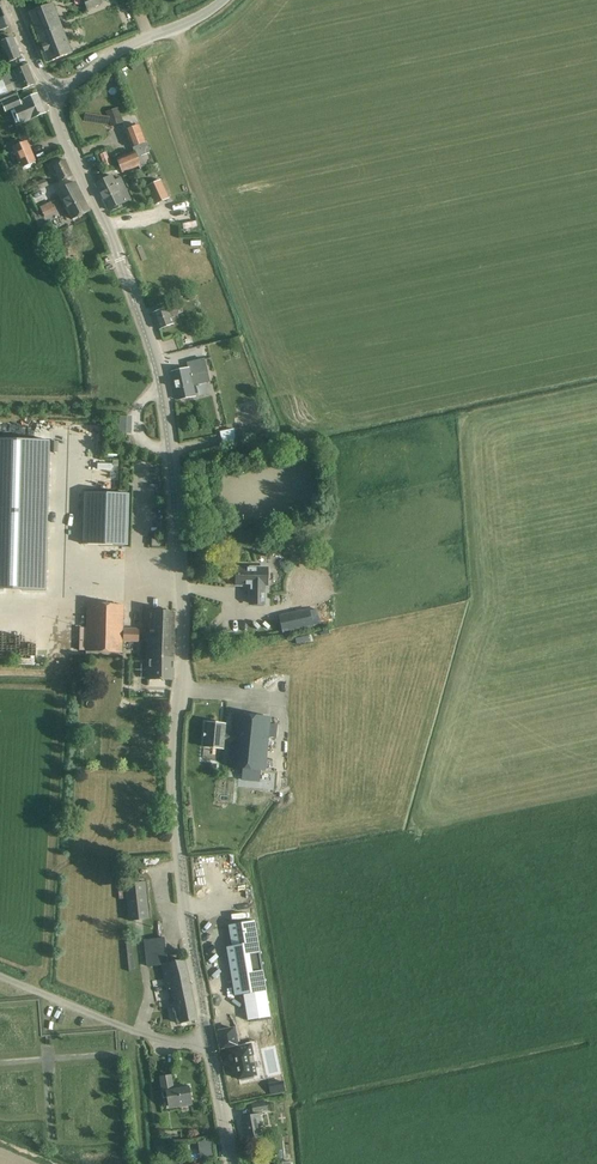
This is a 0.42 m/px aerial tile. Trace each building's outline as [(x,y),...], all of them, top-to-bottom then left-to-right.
[(100,0),(84,0),(88,10),(102,4),(100,0)] [(38,9),(29,13),(34,25),(39,37),(49,62),(72,53),(62,28),(58,16),(53,4),(38,9)] [(0,8),(0,31),(8,27),(1,8),(0,8)] [(10,62),(21,57),(13,37),(0,43),(0,44),(2,48),(0,49),(0,58),(5,56),(8,63),(10,62)] [(6,86),(10,85),(18,81),(22,90),(35,84),(27,66),(14,72),(2,77),(6,86)] [(92,90),(91,93),(93,96),(96,97),(99,95),(100,92),(98,89),(95,88),(92,90)] [(2,103),(17,97),(14,90),(0,97),(0,104),(2,103)] [(28,121),(45,113),(37,94),(20,102),(17,97),(2,103),(5,112),(12,109),(13,112),(12,113),(15,119),(16,119),(18,124),(28,121)] [(112,127),(124,122),(119,108),(106,113),(112,127)] [(139,125),(137,126),(125,131),(132,148),(133,147),(135,152),(117,159),(122,172),(140,166),(137,158),(149,153),(150,150),(148,144),(145,142),(139,125)] [(27,141),(12,147),(21,168),(36,161),(27,141)] [(107,152),(101,154),(106,167),(112,164),(107,152)] [(65,160),(54,165),(53,166),(61,182),(72,176),(65,160)] [(112,176),(95,184),(108,210),(124,202),(112,176)] [(37,183),(40,190),(50,186),(46,179),(37,183)] [(165,180),(149,187),(155,201),(171,195),(168,188),(165,180)] [(73,220),(79,217),(90,211),(75,182),(58,191),(73,220)] [(52,201),(40,207),(45,217),(57,211),(52,201)] [(63,233),(56,236),(59,245),(68,242),(63,233)] [(194,290),(186,293),(189,300),(197,298),(194,290)] [(173,306),(165,309),(153,313),(159,329),(174,324),(172,319),(177,317),(173,306)] [(183,370),(172,373),(177,400),(179,399),(189,397),(195,396),(192,386),(210,382),(207,370),(205,359),(187,362),(189,369),(183,370)] [(119,416),(119,433),(132,434),(132,417),(119,416)] [(234,428),(220,431),(223,446),(237,443),(234,428)] [(48,587),(51,449),(0,447),(0,586),(48,587)] [(127,545),(129,494),(85,493),(83,544),(127,545)] [(211,500),(200,503),(201,509),(213,506),(211,500)] [(266,568),(250,568),(238,568),(238,585),(251,585),(251,603),(265,603),(265,585),(266,585),(266,568)] [(80,651),(86,651),(121,652),(124,605),(88,604),(87,628),(81,628),(80,651)] [(295,613),(279,616),(283,634),(315,628),(314,625),(320,624),(318,609),(311,610),(295,613)] [(173,680),(175,612),(145,611),(144,641),(148,641),(148,656),(147,679),(173,680)] [(124,628),(123,642),(138,642),(139,629),(124,628)] [(206,723),(203,747),(224,749),(224,742),(232,742),(230,767),(243,768),(242,781),(260,782),(261,770),(266,771),(269,738),(278,739),(279,724),(271,724),(271,717),(247,715),(235,714),(233,733),(225,732),(226,724),(206,723)] [(145,883),(126,885),(130,921),(149,919),(145,883)] [(232,946),(227,947),(233,984),(235,996),(267,991),(265,979),(258,942),(255,921),(229,925),(232,946)] [(163,965),(169,994),(191,990),(188,974),(183,960),(168,963),(165,938),(145,940),(148,966),(163,965)] [(191,990),(169,994),(171,1002),(173,1002),(178,1024),(197,1020),(191,990)] [(233,1029),(219,1032),(222,1048),(226,1047),(230,1067),(235,1066),(238,1080),(239,1080),(242,1080),(242,1081),(254,1078),(253,1077),(257,1076),(253,1056),(254,1055),(251,1044),(237,1047),(236,1045),(233,1029)] [(180,1107),(181,1107),(192,1105),(189,1086),(174,1089),(172,1075),(160,1078),(163,1099),(167,1098),(168,1107),(180,1105),(180,1107)] [(266,1102),(264,1102),(252,1104),(254,1115),(242,1117),(246,1141),(258,1138),(259,1138),(257,1127),(263,1125),(261,1114),(260,1114),(260,1112),(268,1110),(266,1102)]
